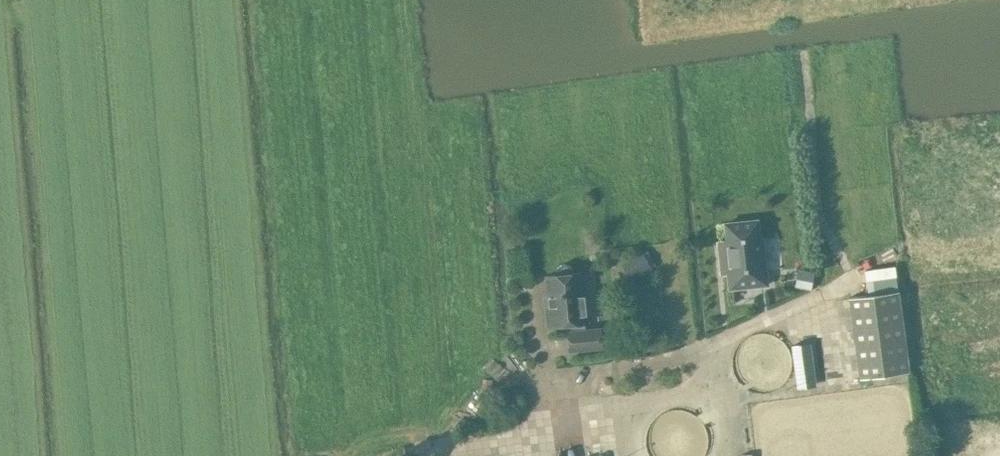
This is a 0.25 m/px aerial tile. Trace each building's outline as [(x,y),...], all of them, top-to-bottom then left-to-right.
[(758,219),(726,222),(728,241),(728,242),(730,257),(735,256),(737,274),(731,274),(732,287),(768,283),(763,239),(760,239),(759,231),(758,219)] [(550,306),(547,307),(549,326),(571,323),(572,331),(569,332),(570,350),(603,346),(601,328),(587,330),(586,322),(588,322),(583,272),(574,273),(573,268),(570,265),(566,264),(562,264),(558,266),(556,270),(556,274),(547,275),(550,306)] [(799,269),(795,285),(812,289),(816,272),(799,269)] [(910,372),(899,290),(849,297),(860,378),(910,372)] [(805,344),(793,345),(798,388),(810,386),(805,344)]
